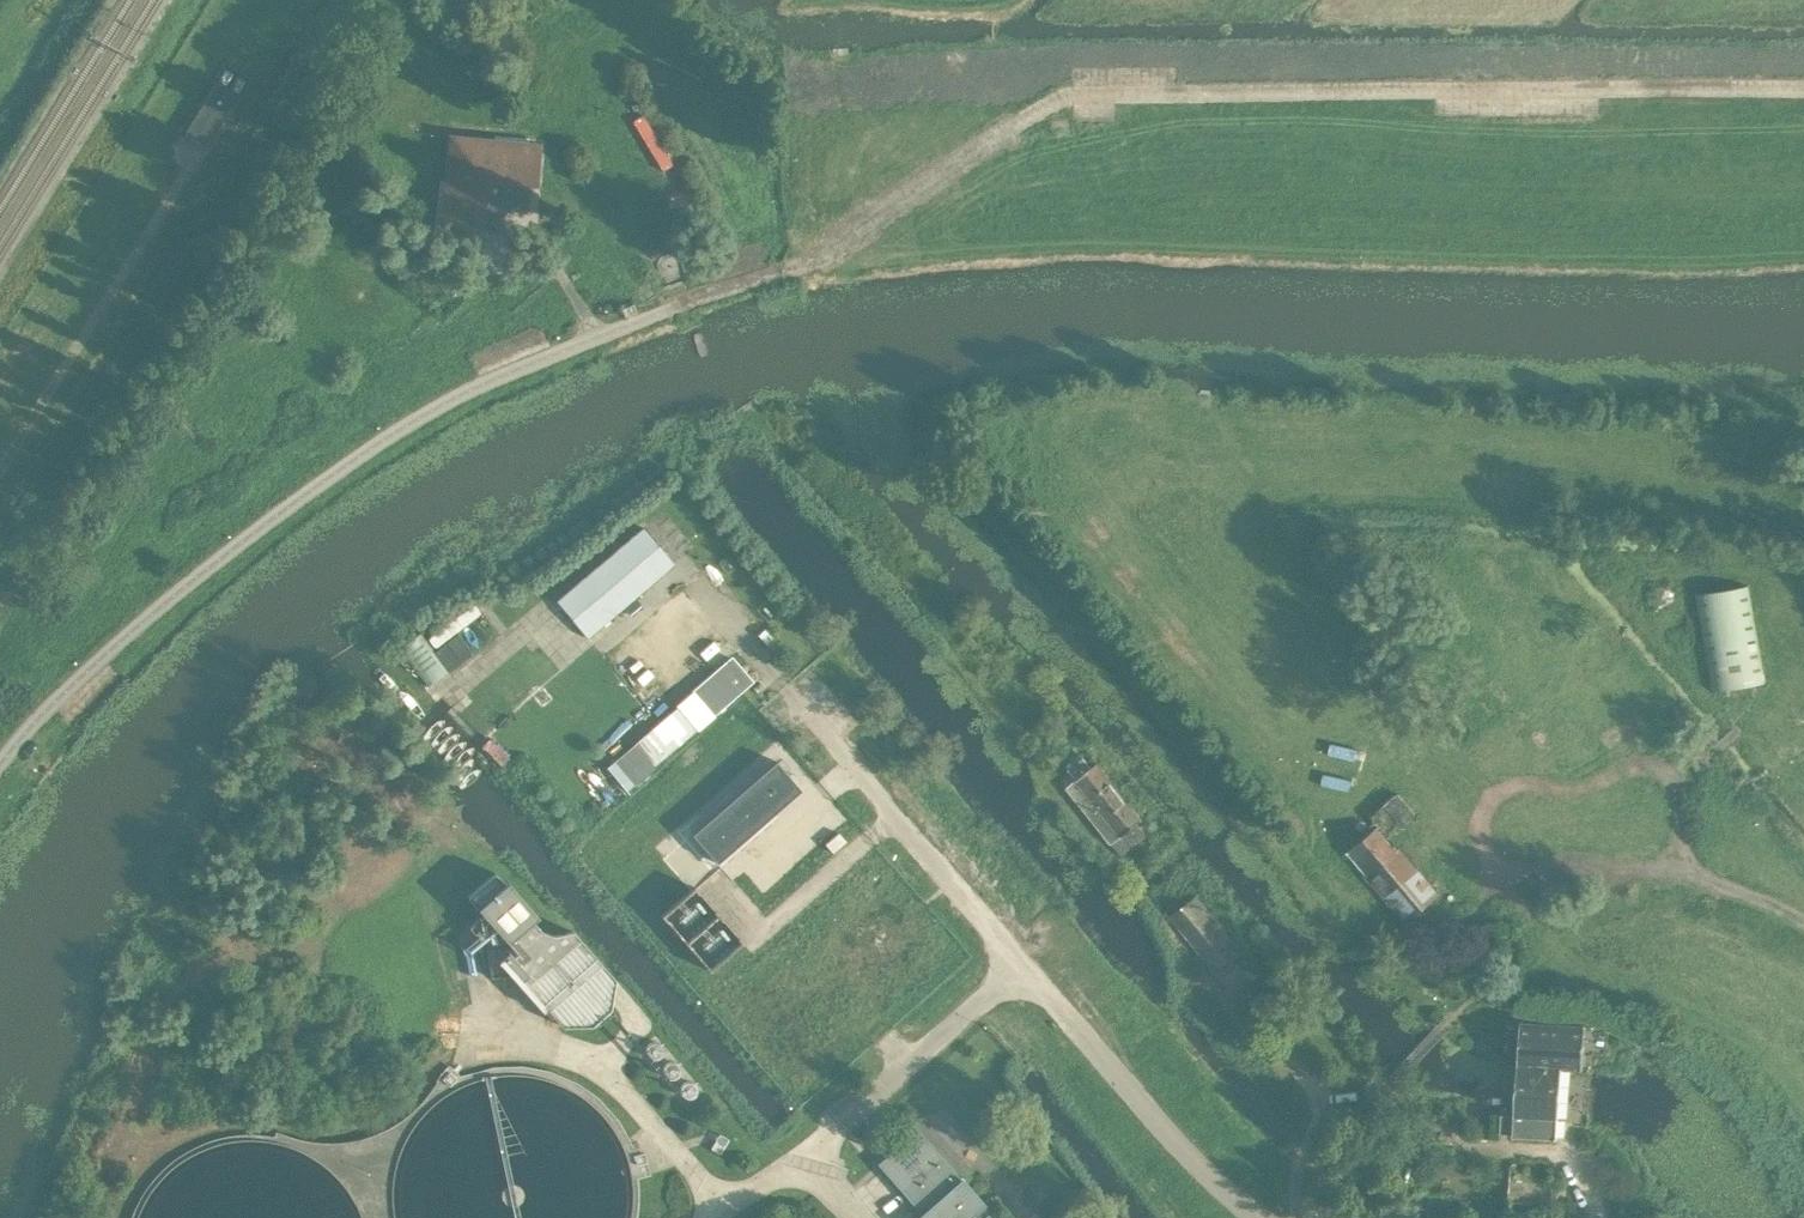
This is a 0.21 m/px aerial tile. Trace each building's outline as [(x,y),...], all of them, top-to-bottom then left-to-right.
[(184,132),(205,145),(237,94),(216,81),(184,132)] [(536,183),(540,143),(499,139),(498,146),(456,142),(451,185),(444,184),(440,225),(480,229),(482,212),(499,214),(517,199),(519,182),(536,183)] [(556,599),(588,637),(674,564),(642,526),(556,599)] [(1695,595),(1712,691),(1766,681),(1750,585),(1695,595)] [(713,713),(751,681),(731,657),(693,690),(713,713)] [(1118,791),(1096,764),(1092,767),(1084,757),(1068,769),(1070,772),(1061,779),(1067,787),(1066,788),(1088,815),(1118,791)] [(799,788),(774,760),(693,834),(719,862),(799,788)] [(1147,834),(1137,821),(1140,819),(1118,791),(1088,815),(1110,843),(1111,842),(1122,855),(1147,834)] [(1368,873),(1405,918),(1437,892),(1399,847),(1396,850),(1377,828),(1352,853),(1370,872),(1368,873)] [(846,841),(838,832),(825,844),(832,852),(846,841)] [(542,930),(508,892),(501,879),(495,872),(468,896),(483,913),(469,926),(482,940),(479,942),(483,968),(490,967),(491,977),(511,973),(514,971),(562,1025),(589,1027),(613,1006),(615,979),(573,931),(554,934),(542,930)] [(1165,910),(1212,969),(1238,949),(1192,890),(1165,910)] [(1562,1065),(1580,1066),(1583,1024),(1519,1019),(1516,1061),(1562,1065)] [(1562,1065),(1516,1061),(1511,1135),(1557,1139),(1562,1065)] [(988,1215),(912,1126),(872,1160),(916,1213),(910,1217),(985,1217),(988,1215)] [(719,1132),(710,1146),(719,1152),(728,1137),(719,1132)] [(1509,1175),(1507,1202),(1552,1204),(1553,1177),(1509,1175)]
